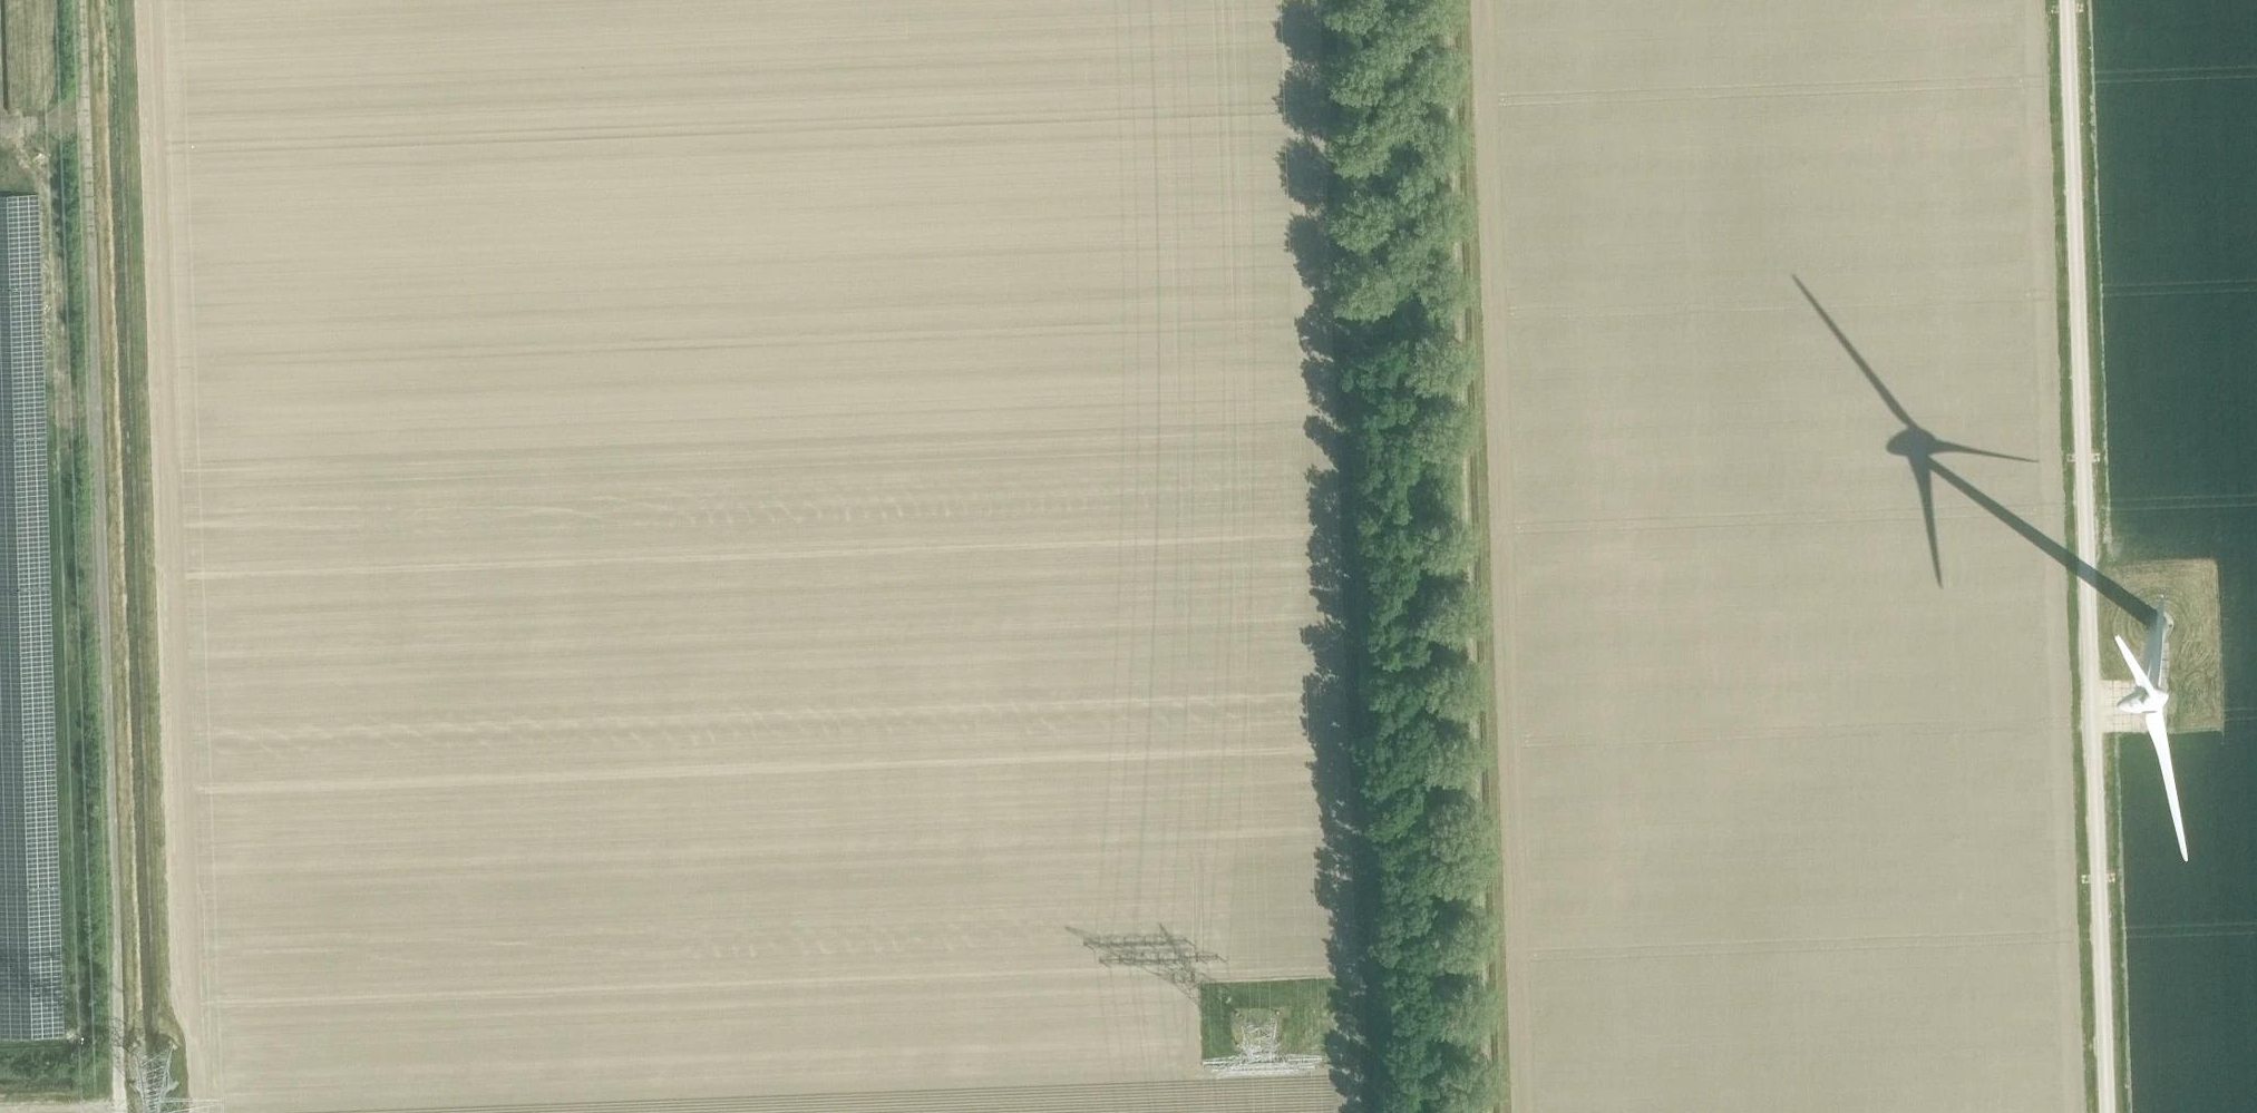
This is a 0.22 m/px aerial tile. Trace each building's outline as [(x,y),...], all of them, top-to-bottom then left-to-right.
[(2150,626),(2151,629),(2153,631),(2154,632),(2156,633),(2159,633),(2161,633),(2164,632),(2166,630),(2168,628),(2169,626),(2169,623),(2169,621),(2168,619),(2166,617),(2164,615),(2161,614),(2159,614),(2156,614),(2154,615),(2153,616),(2151,618),(2150,621),(2149,623),(2150,626)]
